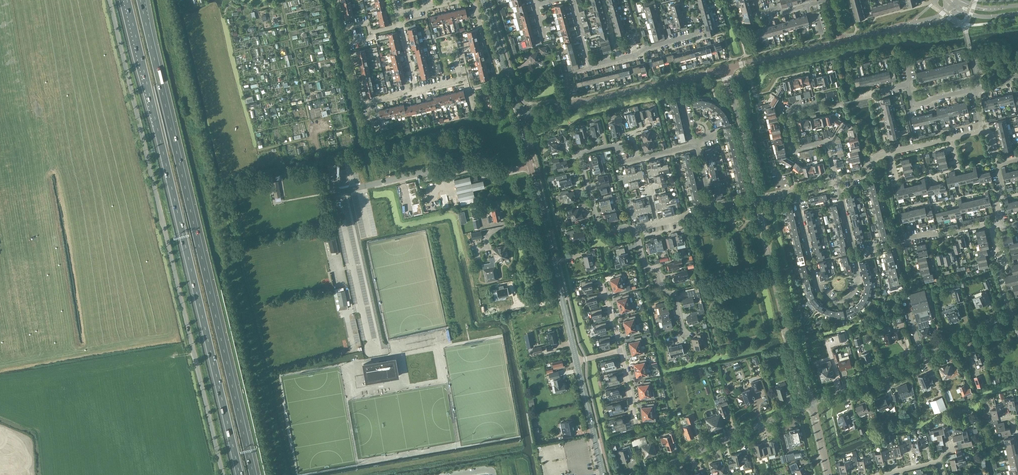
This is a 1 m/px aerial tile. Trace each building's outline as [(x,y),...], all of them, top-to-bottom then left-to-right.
[(644,3),(646,12),(647,12),(646,12),(653,10),(653,8),(653,7),(656,6),(654,0),(644,3)] [(678,9),(678,7),(679,6),(681,5),(680,0),(678,0),(673,1),(674,4),(670,5),(670,6),(671,11),(672,11),(678,9)] [(697,9),(708,6),(711,5),(710,3),(708,3),(708,0),(706,1),(706,0),(705,0),(699,2),(699,4),(699,5),(696,6),(697,9)] [(885,13),(890,11),(888,2),(885,3),(884,0),(882,1),(885,13)] [(608,4),(609,9),(617,7),(617,4),(619,3),(619,1),(608,4)] [(532,8),(531,5),(525,6),(524,3),(522,4),(516,6),(517,12),(532,8)] [(593,8),(589,9),(589,12),(591,11),(602,8),(601,3),(592,5),(593,8)] [(554,6),(556,12),(570,9),(570,6),(564,7),(563,4),(554,6)] [(855,15),(864,13),(863,9),(866,9),(865,7),(853,10),(855,15)] [(515,12),(516,18),(519,17),(527,15),(527,12),(533,10),(532,8),(517,12),(515,12)] [(556,12),(557,18),(566,16),(565,13),(571,11),(570,9),(556,12)] [(622,14),(622,11),(610,14),(612,20),(620,17),(619,15),(622,14)] [(709,11),(708,11),(702,13),(702,15),(702,16),(699,17),(700,20),(710,17),(709,11)] [(593,19),(594,22),(605,19),(603,13),(595,16),(596,18),(593,19)] [(674,20),(675,21),(675,22),(681,20),(681,18),(681,17),(684,16),(683,13),(673,16),(674,20)] [(658,14),(646,18),(647,23),(649,23),(656,21),(656,19),(656,18),(659,17),(658,14)] [(535,19),(534,16),(528,18),(527,15),(519,17),(520,23),(535,19)] [(803,26),(804,29),(808,28),(808,29),(810,29),(806,15),(801,16),(803,26)] [(557,18),(559,24),(573,20),(573,17),(567,19),(566,16),(557,18)] [(704,22),(705,24),(714,22),(713,16),(710,17),(700,20),(701,22),(703,22),(704,22)] [(522,29),(531,27),(530,24),(536,22),(535,19),(520,23),(518,24),(520,30),(522,29)] [(559,24),(560,30),(569,28),(568,25),(574,23),(573,20),(559,24)] [(675,28),(676,27),(680,26),(681,29),(687,27),(685,22),(683,22),(682,22),(681,20),(675,22),(675,21),(674,22),(671,23),(672,26),(672,27),(673,27),(674,28),(675,28)] [(625,24),(624,22),(613,25),(615,30),(623,28),(622,25),(625,24)] [(706,30),(713,28),(716,27),(714,22),(705,24),(705,26),(705,27),(702,28),(703,31),(706,30)] [(596,30),(596,32),(608,29),(606,24),(598,26),(599,29),(596,30)] [(409,34),(417,32),(416,27),(419,27),(419,25),(415,26),(416,27),(410,28),(408,29),(409,34)] [(659,29),(662,28),(661,25),(650,28),(651,32),(652,32),(652,33),(652,34),(659,32),(659,30),(659,29)] [(522,29),(523,35),(538,31),(537,28),(531,30),(531,27),(522,29)] [(562,36),(577,32),(576,29),(570,31),(569,28),(560,30),(562,36)] [(313,35),(319,35),(318,29),(313,29),(313,33),(310,33),(311,41),(314,40),(313,35)] [(523,35),(525,41),(534,38),(533,35),(539,34),(538,31),(523,35)] [(577,32),(562,36),(564,42),(572,40),(571,36),(577,35),(577,32)] [(652,34),(652,33),(652,34),(654,42),(665,39),(663,33),(661,34),(660,34),(659,32),(652,34)] [(597,41),(597,43),(608,40),(607,35),(601,37),(601,36),(599,37),(599,40),(597,41)] [(534,38),(525,41),(527,47),(535,44),(541,43),(541,40),(535,41),(534,38)] [(565,43),(566,49),(574,47),(573,43),(576,42),(576,40),(565,43)] [(710,41),(708,41),(711,53),(716,51),(714,43),(711,44),(710,41)] [(701,47),(700,44),(698,44),(701,55),(706,54),(704,46),(701,47)] [(599,48),(599,51),(600,54),(611,51),(610,45),(602,47),(599,48)] [(687,47),(690,58),(696,57),(694,49),(690,50),(689,46),(687,47)] [(537,52),(529,54),(531,64),(540,62),(538,55),(541,54),(548,52),(546,47),(540,48),(540,51),(538,52),(537,52)] [(320,56),(320,58),(325,57),(324,48),(315,50),(316,57),(320,56)] [(677,50),(680,61),(685,60),(683,52),(680,53),(679,49),(677,50)] [(674,60),(673,55),(673,53),(669,54),(668,50),(666,51),(669,62),(674,61),(674,60)] [(567,54),(569,59),(577,57),(576,54),(579,53),(579,51),(567,54)] [(657,53),(656,53),(659,65),(664,63),(662,56),(658,56),(657,53)] [(641,74),(647,73),(644,63),(641,64),(640,60),(638,61),(641,72),(641,74)] [(582,63),(582,61),(570,64),(572,70),(579,68),(579,64),(582,63)] [(925,82),(922,71),(922,69),(917,70),(919,82),(922,81),(922,82),(925,82)] [(835,70),(833,71),(833,70),(827,71),(828,74),(828,75),(830,83),(836,81),(835,80),(837,80),(836,77),(835,77),(834,74),(836,73),(835,70)] [(817,77),(814,77),(813,74),(810,75),(813,86),(819,85),(817,77)] [(583,86),(581,78),(577,79),(577,75),(575,76),(577,87),(583,86)] [(817,77),(819,85),(822,84),(824,90),(826,89),(822,76),(823,76),(822,75),(817,77)] [(784,84),(780,85),(778,89),(779,89),(776,93),(781,96),(785,89),(784,84)] [(768,103),(762,105),(762,107),(766,106),(767,108),(775,106),(779,99),(775,96),(772,100),(770,99),(768,102),(769,103),(768,103)] [(487,110),(489,109),(495,108),(493,98),(487,99),(488,107),(486,107),(487,110)] [(702,98),(698,98),(698,100),(691,100),(693,107),(701,107),(702,98)] [(702,98),(701,107),(708,108),(711,102),(704,100),(705,99),(702,98)] [(679,108),(679,106),(677,106),(676,100),(669,102),(671,110),(679,108)] [(711,102),(708,108),(715,112),(720,106),(717,104),(717,105),(711,102)] [(958,103),(956,103),(959,113),(959,116),(964,115),(964,112),(961,103),(959,104),(958,103)] [(944,107),(942,108),(944,117),(945,121),(950,120),(946,105),(944,106),(944,107)] [(948,105),(946,105),(950,120),(955,118),(954,115),(951,105),(949,106),(948,105)] [(720,118),(726,115),(721,109),(722,109),(720,106),(715,112),(720,118)] [(930,113),(927,114),(929,123),(934,122),(934,119),(937,119),(939,118),(944,117),(942,108),(939,108),(939,107),(936,108),(938,114),(936,114),(934,115),(933,115),(932,111),(930,112),(930,113)] [(656,119),(653,108),(640,111),(642,119),(645,118),(645,116),(648,116),(649,120),(656,119)] [(679,108),(671,110),(673,118),(680,116),(678,110),(680,110),(679,108)] [(627,114),(624,115),(625,120),(628,119),(629,125),(638,123),(637,118),(640,117),(638,112),(635,112),(627,114)] [(840,118),(839,117),(841,115),(836,112),(835,114),(834,114),(831,115),(833,123),(835,123),(839,125),(841,120),(839,119),(840,118)] [(813,114),(816,127),(817,129),(822,128),(821,125),(819,117),(820,117),(819,117),(817,117),(816,114),(813,114)] [(720,118),(723,125),(727,124),(727,126),(731,125),(731,123),(730,120),(728,121),(726,115),(720,118)] [(680,116),(673,118),(675,126),(683,124),(683,122),(681,122),(680,116)] [(623,124),(621,117),(614,119),(615,122),(609,123),(612,137),(621,135),(618,125),(623,124)] [(806,131),(805,129),(803,120),(797,121),(798,125),(800,125),(800,129),(800,130),(800,132),(801,132),(806,131)] [(590,125),(590,126),(590,127),(592,137),(600,135),(599,132),(603,132),(602,128),(600,121),(594,122),(591,123),(590,124),(590,125)] [(854,128),(853,126),(848,123),(847,124),(843,122),(841,126),(847,130),(854,129),(854,128)] [(677,134),(684,132),(682,126),(684,126),(683,124),(675,126),(677,134)] [(574,132),(575,134),(577,143),(584,141),(583,140),(584,139),(583,137),(587,136),(585,127),(580,128),(580,131),(579,131),(574,132)] [(733,134),(733,132),(732,133),(730,127),(723,128),(725,136),(733,134)] [(854,128),(854,129),(847,130),(849,136),(858,134),(856,128),(854,128)] [(650,141),(652,141),(650,131),(642,133),(644,142),(650,141)] [(687,142),(686,138),(685,138),(684,132),(677,134),(679,142),(683,141),(683,143),(687,142)] [(338,141),(346,141),(346,133),(338,133),(338,141)] [(556,137),(548,139),(549,144),(551,152),(561,150),(559,143),(563,142),(565,142),(564,140),(568,140),(567,134),(563,135),(561,136),(556,137)] [(733,134),(725,136),(727,144),(734,143),(733,137),(734,137),(733,134)] [(644,142),(642,143),(644,152),(653,150),(650,141),(644,142)] [(734,143),(727,144),(729,153),(737,151),(737,148),(735,149),(734,143)] [(713,156),(711,148),(707,149),(707,148),(703,149),(704,152),(705,152),(707,158),(713,156)] [(937,158),(945,156),(944,150),(936,152),(937,158)] [(731,161),(738,159),(736,153),(738,153),(737,151),(729,153),(731,161)] [(690,162),(689,156),(690,155),(690,152),(685,153),(686,154),(682,155),(684,163),(690,162)] [(588,163),(589,166),(602,163),(600,154),(590,157),(592,162),(588,163)] [(713,156),(707,158),(708,164),(707,164),(707,166),(715,164),(713,156)] [(778,159),(779,163),(782,162),(786,165),(787,163),(791,166),(794,161),(787,157),(778,159)] [(903,166),(912,164),(910,158),(902,160),(903,166)] [(558,171),(568,169),(566,161),(559,163),(558,159),(552,160),(553,164),(556,163),(558,171)] [(658,171),(668,168),(667,164),(663,165),(661,159),(656,160),(658,171)] [(739,165),(738,159),(731,161),(733,169),(741,167),(741,165),(739,165)] [(658,171),(656,160),(650,162),(651,168),(647,169),(648,173),(658,171)] [(823,160),(821,161),(818,161),(818,163),(820,171),(825,170),(825,168),(826,167),(825,164),(824,164),(823,160)] [(861,160),(860,160),(852,162),(853,167),(851,167),(852,170),(860,169),(859,166),(862,165),(861,160)] [(694,169),(693,167),(692,168),(690,162),(684,163),(685,171),(694,169)] [(803,167),(796,162),(793,167),(801,171),(804,171),(803,167)] [(938,164),(940,170),(948,168),(947,162),(938,164)] [(589,166),(590,169),(593,169),(594,174),(600,173),(604,172),(602,163),(589,166)] [(715,164),(707,166),(708,168),(709,168),(710,174),(717,172),(715,164)] [(905,172),(913,170),(912,164),(903,166),(905,172)] [(630,166),(633,177),(643,174),(642,170),(637,171),(636,165),(630,166)] [(622,179),(633,177),(630,166),(625,168),(626,174),(621,175),(620,174),(619,175),(620,180),(622,179)] [(735,177),(742,175),(740,169),(742,169),(741,167),(733,169),(735,177)] [(658,171),(660,181),(666,180),(665,174),(669,173),(668,168),(658,171)] [(1009,172),(1006,172),(1005,168),(1002,169),(1005,181),(1011,180),(1009,172)] [(694,172),(694,169),(685,171),(687,179),(694,178),(693,172),(694,172)] [(905,172),(906,178),(914,176),(913,170),(905,172)] [(655,182),(660,181),(658,171),(648,173),(649,178),(653,176),(655,182)] [(961,183),(959,175),(956,176),(955,171),(952,172),(955,185),(961,183)] [(710,180),(711,182),(719,180),(717,172),(710,174),(712,180),(710,180)] [(952,172),(949,173),(950,177),(947,178),(949,186),(955,185),(952,172)] [(967,182),(965,173),(959,175),(961,183),(967,182)] [(986,182),(984,173),(978,175),(979,179),(980,183),(986,182)] [(564,174),(555,177),(556,181),(559,180),(560,188),(572,185),(570,177),(565,178),(564,174)] [(635,187),(641,186),(639,180),(644,179),(643,174),(633,177),(635,187)] [(484,187),(483,180),(478,182),(478,180),(477,175),(470,177),(470,176),(454,180),(459,200),(474,197),(473,190),(484,187)] [(595,183),(596,187),(609,183),(607,175),(597,177),(598,183),(595,183)] [(743,181),(742,175),(735,177),(737,185),(745,183),(744,181),(743,181)] [(635,187),(633,177),(622,179),(623,184),(628,183),(629,189),(635,187)] [(694,178),(687,179),(689,187),(697,185),(697,183),(696,184),(694,178)] [(719,180),(711,182),(711,184),(713,184),(714,190),(721,188),(719,180)] [(278,181),(272,182),(275,198),(281,197),(278,181)] [(878,190),(877,188),(876,188),(874,182),(867,184),(869,192),(878,190)] [(596,187),(597,190),(600,189),(601,194),(611,192),(609,183),(596,187)] [(745,185),(745,183),(737,185),(738,193),(745,191),(744,185),(745,185)] [(897,198),(904,197),(901,184),(897,185),(898,189),(896,190),(897,198)] [(904,184),(901,184),(904,197),(910,195),(908,187),(905,188),(904,184)] [(698,188),(697,185),(689,187),(691,195),(698,194),(697,188),(698,188)] [(721,188),(714,190),(716,196),(714,196),(715,200),(719,199),(719,198),(723,197),(721,188)] [(564,204),(568,203),(576,201),(574,192),(568,193),(568,190),(561,192),(561,195),(562,195),(564,204)] [(878,198),(877,193),(878,192),(878,190),(869,192),(871,200),(878,198)] [(818,195),(820,202),(828,200),(827,196),(828,196),(827,192),(824,192),(824,194),(818,195)] [(846,200),(847,203),(855,201),(853,192),(846,194),(848,200),(846,200)] [(663,194),(666,205),(676,202),(675,198),(670,199),(669,193),(663,194)] [(601,206),(610,203),(609,199),(612,199),(611,194),(604,196),(605,198),(599,200),(601,206)] [(656,207),(666,205),(663,194),(658,196),(659,202),(655,203),(656,207)] [(698,194),(691,195),(693,204),(697,203),(697,204),(702,203),(701,199),(699,200),(698,194)] [(818,195),(812,197),(812,195),(808,196),(809,200),(810,200),(811,202),(811,204),(820,202),(818,195)] [(880,204),(878,198),(871,200),(873,208),(881,206),(881,204),(880,204)] [(965,202),(962,203),(961,198),(958,199),(960,207),(961,212),(967,210),(965,202)] [(1011,202),(1009,203),(1008,198),(1004,199),(1007,212),(1013,210),(1011,202)] [(641,211),(651,208),(650,204),(645,205),(644,199),(638,200),(641,211)] [(630,213),(641,211),(638,200),(632,202),(634,208),(629,209),(630,213)] [(855,201),(847,203),(847,205),(849,204),(850,210),(857,209),(855,201)] [(965,202),(967,210),(973,209),(971,201),(965,202)] [(666,205),(668,215),(674,214),(673,208),(677,207),(676,202),(666,205)] [(350,234),(355,233),(348,203),(344,203),(347,215),(342,216),(343,219),(347,218),(350,234)] [(609,213),(615,211),(614,207),(611,207),(610,203),(601,206),(602,212),(608,210),(609,213)] [(838,213),(837,207),(838,207),(838,203),(833,204),(834,205),(830,206),(832,215),(838,213)] [(656,207),(657,212),(661,210),(663,216),(668,215),(666,205),(656,207)] [(882,215),(881,209),(882,208),(881,206),(873,208),(875,216),(882,215)] [(574,210),(573,207),(566,209),(568,215),(571,215),(572,221),(583,218),(581,213),(579,213),(578,209),(574,210)] [(795,215),(795,212),(794,213),(792,207),(785,208),(787,217),(795,215)] [(490,217),(487,217),(489,222),(494,221),(501,220),(499,212),(498,212),(498,208),(490,210),(491,216),(490,217)] [(641,211),(643,221),(649,220),(647,214),(652,213),(651,208),(641,211)] [(850,216),(851,219),(859,217),(857,209),(850,210),(851,216),(850,216)] [(814,219),(813,210),(808,211),(808,210),(804,211),(805,215),(806,214),(808,220),(814,219)] [(927,215),(928,220),(934,218),(932,210),(926,211),(927,215)] [(616,211),(615,211),(609,213),(603,214),(603,218),(607,217),(608,222),(618,220),(616,211)] [(641,211),(630,213),(631,217),(636,216),(637,222),(643,221),(641,211)] [(942,212),(936,213),(938,222),(944,220),(942,212)] [(842,221),(841,219),(840,219),(838,213),(832,215),(833,223),(842,221)] [(796,217),(795,215),(787,217),(789,225),(796,223),(795,217),(796,217)] [(883,220),(882,215),(875,216),(877,224),(885,222),(885,220),(883,220)] [(851,219),(851,221),(852,220),(854,226),(861,225),(859,217),(851,219)] [(814,219),(808,220),(809,226),(808,226),(808,229),(816,227),(814,219)] [(337,221),(351,293),(356,292),(351,265),(347,266),(347,262),(349,262),(341,220),(337,221)] [(842,223),(842,221),(833,223),(835,231),(842,229),(841,223),(842,223)] [(886,231),(884,225),(886,224),(885,222),(877,224),(879,232),(886,231)] [(799,231),(799,228),(797,229),(796,223),(789,225),(791,233),(799,231)] [(861,225),(854,226),(855,232),(854,233),(854,235),(863,233),(861,225)] [(808,229),(809,231),(810,230),(811,236),(818,235),(816,227),(808,229)] [(837,239),(845,237),(845,235),(844,235),(842,229),(835,231),(837,239)] [(977,237),(986,235),(985,229),(976,231),(977,237)] [(574,233),(573,230),(566,231),(568,238),(574,237),(575,241),(585,239),(583,231),(574,233)] [(800,233),(799,231),(791,233),(793,241),(800,239),(798,233),(800,233)] [(879,232),(881,240),(885,239),(885,241),(889,240),(888,236),(887,236),(886,231),(879,232)] [(677,232),(674,233),(677,246),(685,244),(683,234),(677,236),(677,232)] [(668,248),(677,246),(674,233),(670,234),(671,237),(666,238),(668,248)] [(854,235),(855,237),(856,236),(858,243),(864,241),(863,233),(854,235)] [(1017,241),(1015,233),(1007,235),(1007,238),(1003,239),(1005,244),(1009,243),(1014,242),(1017,241)] [(811,242),(812,245),(820,243),(818,235),(811,236),(813,242),(811,242)] [(979,243),(987,241),(986,235),(977,237),(979,243)] [(331,252),(338,251),(335,237),(328,239),(331,252)] [(657,237),(653,238),(656,251),(665,249),(663,239),(657,240),(657,237)] [(839,247),(844,245),(845,246),(846,245),(845,239),(846,239),(845,237),(837,239),(839,247)] [(967,248),(964,237),(958,238),(959,243),(961,250),(967,248)] [(656,251),(653,238),(650,239),(651,242),(646,243),(648,253),(656,251)] [(803,247),(802,245),(801,245),(800,239),(793,241),(795,249),(803,247)] [(987,241),(979,243),(977,244),(978,250),(986,248),(989,247),(987,241)] [(820,243),(812,245),(812,247),(814,246),(815,252),(817,252),(822,251),(820,243)] [(918,251),(927,249),(925,243),(917,245),(918,251)] [(846,251),(845,246),(844,245),(839,247),(838,247),(840,255),(848,253),(847,251),(846,251)] [(490,258),(491,263),(482,265),(486,282),(498,279),(494,262),(509,258),(506,246),(493,248),(494,253),(493,253),(494,257),(490,258)] [(616,250),(617,256),(619,255),(619,257),(619,258),(618,258),(618,259),(619,261),(619,262),(620,262),(620,263),(621,265),(629,263),(627,253),(625,254),(623,248),(623,247),(616,249),(616,250)] [(803,249),(803,247),(795,249),(797,257),(803,255),(802,249),(803,249)] [(979,256),(985,254),(988,254),(986,248),(978,250),(979,256)] [(885,253),(886,256),(883,257),(884,262),(894,259),(893,253),(894,253),(893,249),(889,250),(889,252),(885,253)] [(927,249),(918,251),(920,257),(926,255),(928,255),(927,249)] [(823,250),(822,251),(817,252),(818,258),(817,258),(817,260),(825,259),(823,250)] [(949,252),(949,254),(951,263),(957,261),(955,253),(955,250),(949,252)] [(591,256),(595,255),(594,251),(586,253),(587,256),(583,257),(586,267),(587,270),(593,269),(594,268),(594,267),(593,265),(594,265),(591,256)] [(985,254),(979,256),(977,256),(978,262),(987,260),(985,254)] [(797,257),(799,265),(807,263),(806,261),(805,261),(803,255),(797,257)] [(926,255),(920,257),(918,257),(919,263),(927,261),(926,255)] [(849,264),(848,258),(849,258),(848,256),(840,258),(842,266),(843,266),(849,264)] [(678,265),(682,264),(681,258),(674,259),(674,262),(668,264),(669,271),(679,268),(678,265)] [(894,259),(884,262),(886,270),(897,267),(897,265),(895,265),(894,259)] [(987,260),(978,262),(980,268),(988,266),(987,260)] [(826,270),(828,269),(826,261),(818,263),(818,265),(820,265),(821,271),(826,270)] [(927,261),(919,263),(920,270),(929,268),(927,261)] [(870,270),(868,262),(864,263),(863,262),(859,263),(860,266),(861,266),(863,272),(870,270)] [(1004,276),(1005,280),(1004,282),(1006,283),(1007,287),(1013,286),(1016,297),(1017,297),(1017,263),(1011,264),(1013,274),(1004,276)] [(843,266),(845,274),(849,273),(850,274),(854,273),(853,270),(852,270),(850,264),(849,264),(843,266)] [(808,274),(807,268),(808,268),(807,265),(799,267),(801,276),(808,274)] [(888,278),(898,275),(896,270),(898,269),(897,267),(886,270),(888,278)] [(922,276),(924,275),(930,274),(929,268),(920,270),(922,276)] [(673,281),(675,281),(675,282),(685,280),(684,277),(688,276),(686,270),(680,271),(680,274),(673,276),(674,277),(673,278),(673,281)] [(821,271),(820,271),(821,277),(820,277),(820,281),(825,280),(824,279),(828,278),(826,270),(821,271)] [(871,278),(870,270),(863,272),(864,278),(863,278),(863,280),(871,278)] [(609,281),(611,286),(622,282),(620,276),(622,276),(621,273),(614,275),(615,278),(610,280),(611,281),(609,281)] [(930,274),(924,275),(926,281),(934,279),(933,273),(930,274)] [(810,282),(811,282),(811,280),(809,280),(808,274),(801,276),(803,284),(810,282)] [(888,278),(890,287),(891,290),(898,289),(897,286),(901,285),(900,281),(899,281),(898,275),(888,278)] [(863,280),(864,282),(865,282),(865,288),(872,288),(871,278),(863,280)] [(582,289),(579,290),(579,294),(585,293),(584,292),(592,291),(591,288),(592,287),(592,285),(593,285),(592,281),(585,282),(585,280),(580,282),(581,287),(582,289)] [(624,281),(622,282),(611,286),(612,290),(614,290),(614,291),(620,289),(621,292),(630,288),(629,285),(626,286),(624,281)] [(810,282),(803,284),(805,292),(813,290),(813,288),(811,288),(810,282)] [(509,295),(507,287),(503,288),(503,285),(499,286),(499,289),(497,290),(499,298),(509,295)] [(862,293),(862,294),(870,298),(872,288),(865,288),(864,293),(862,293)] [(954,289),(957,299),(958,298),(959,302),(963,301),(960,288),(954,289)] [(340,306),(347,305),(345,290),(337,292),(340,306)] [(809,301),(814,297),(812,292),(814,292),(813,290),(805,292),(809,301)] [(920,292),(909,295),(911,299),(911,300),(912,305),(912,306),(913,310),(916,317),(917,322),(917,323),(918,323),(919,328),(919,329),(923,328),(929,326),(927,320),(933,319),(931,313),(929,306),(928,301),(926,296),(926,295),(925,290),(920,292)] [(687,294),(688,298),(682,299),(684,306),(694,304),(693,300),(700,298),(699,291),(687,294)] [(975,298),(973,298),(976,307),(978,306),(987,302),(990,301),(989,298),(986,291),(982,292),(983,295),(976,297),(975,298)] [(616,302),(618,307),(629,303),(631,302),(628,294),(622,296),(623,299),(617,300),(618,302),(616,302)] [(859,302),(865,306),(870,298),(862,294),(861,296),(862,297),(859,302)] [(586,300),(587,303),(588,303),(589,306),(597,304),(596,301),(597,301),(596,299),(598,299),(597,295),(586,297),(586,300)] [(806,302),(813,311),(821,302),(819,300),(818,302),(814,297),(809,301),(806,302)] [(853,305),(857,312),(865,306),(859,302),(855,305),(854,304),(853,305)] [(630,307),(629,303),(618,307),(619,311),(620,311),(621,312),(626,310),(627,313),(634,311),(632,306),(630,307)] [(667,305),(663,306),(662,303),(655,304),(656,308),(658,307),(659,314),(658,314),(659,318),(672,315),(671,311),(669,312),(667,305)] [(828,309),(823,306),(824,305),(823,303),(817,310),(825,315),(828,309)] [(853,317),(854,316),(853,314),(857,312),(853,305),(851,306),(852,307),(846,309),(848,316),(849,318),(850,319),(853,317)] [(591,317),(593,317),(594,320),(601,318),(600,315),(602,315),(601,313),(602,312),(601,308),(590,311),(591,314),(590,314),(591,317)] [(946,313),(948,316),(950,322),(950,323),(951,323),(951,322),(955,321),(957,320),(961,318),(962,318),(961,318),(958,308),(957,308),(947,312),(946,312),(946,313)] [(835,318),(836,309),(834,309),(834,310),(828,309),(825,315),(835,318)] [(838,309),(836,309),(835,318),(845,317),(843,310),(837,311),(838,309)] [(702,310),(699,310),(692,312),(692,315),(686,317),(688,324),(698,322),(697,318),(700,317),(700,314),(703,313),(702,310)] [(802,313),(800,314),(801,321),(801,322),(802,323),(803,322),(810,315),(808,313),(803,317),(802,313)] [(901,314),(894,316),(896,324),(903,321),(901,314)] [(623,323),(624,328),(635,325),(633,319),(636,318),(635,315),(628,317),(629,320),(624,321),(624,323),(623,323)] [(672,315),(659,318),(659,322),(661,322),(663,328),(665,328),(665,330),(667,330),(670,330),(672,329),(671,326),(672,326),(671,319),(672,319),(672,315)] [(595,328),(595,331),(597,331),(598,334),(605,332),(605,329),(606,329),(605,326),(606,326),(606,322),(594,325),(595,328)] [(637,330),(635,325),(624,328),(625,332),(626,332),(627,333),(632,332),(633,335),(640,333),(639,330),(637,330)] [(919,329),(921,338),(932,335),(929,326),(923,328),(919,329)] [(884,331),(884,334),(886,343),(894,341),(893,339),(896,338),(897,339),(901,337),(899,330),(895,332),(891,333),(891,332),(890,329),(888,328),(885,329),(884,331)] [(550,344),(546,345),(547,351),(553,349),(552,344),(551,344),(551,343),(558,342),(555,330),(552,331),(552,330),(551,329),(549,330),(548,331),(548,332),(547,332),(550,344)] [(701,347),(705,346),(702,333),(697,335),(698,338),(691,339),(694,349),(698,348),(701,347)] [(530,334),(525,335),(528,347),(533,346),(530,334)] [(599,342),(599,345),(601,345),(602,348),(609,346),(609,343),(610,343),(609,340),(610,340),(609,336),(598,339),(599,342)] [(628,344),(629,349),(640,346),(639,341),(641,340),(641,337),(634,338),(635,341),(629,343),(630,344),(628,344)] [(666,341),(670,357),(684,354),(681,344),(671,347),(671,344),(674,343),(673,340),(666,341)] [(641,350),(640,346),(629,349),(630,353),(632,353),(632,355),(638,353),(638,356),(645,355),(644,349),(641,350)] [(975,359),(974,359),(977,368),(978,369),(980,368),(981,366),(979,363),(985,361),(983,356),(981,357),(978,349),(975,350),(973,350),(973,351),(972,351),(975,359)] [(872,361),(869,352),(862,354),(864,363),(872,361)] [(820,360),(818,354),(810,356),(812,362),(820,360)] [(840,361),(839,361),(839,362),(841,370),(846,369),(845,369),(852,367),(850,359),(849,356),(842,358),(839,359),(840,360),(840,361)] [(377,380),(381,379),(383,379),(398,376),(395,359),(387,361),(383,362),(383,361),(380,361),(379,362),(363,364),(365,374),(365,375),(366,379),(366,381),(367,382),(377,380)] [(647,364),(646,359),(639,360),(640,363),(634,364),(634,366),(633,366),(634,370),(645,368),(648,368),(647,364)] [(605,362),(600,363),(601,367),(604,366),(605,369),(606,372),(617,369),(616,365),(615,366),(615,363),(613,364),(613,360),(605,362)] [(551,364),(552,368),(552,369),(554,369),(563,367),(562,361),(552,363),(553,364),(551,364)] [(822,368),(818,369),(822,382),(832,379),(836,377),(830,361),(821,364),(822,368)] [(939,368),(944,381),(960,374),(957,368),(954,370),(952,364),(948,366),(948,365),(939,368)] [(646,374),(645,368),(634,370),(635,375),(636,375),(636,376),(642,375),(643,378),(649,377),(649,373),(646,374)] [(555,385),(554,385),(556,393),(566,391),(565,389),(566,388),(566,387),(566,386),(565,385),(564,385),(564,383),(562,384),(560,378),(558,379),(557,377),(559,377),(558,372),(549,374),(550,379),(554,378),(554,380),(553,380),(555,385)] [(924,374),(919,376),(923,388),(932,385),(931,384),(934,383),(932,378),(930,380),(927,373),(924,374)] [(609,380),(607,380),(608,383),(609,386),(620,383),(619,380),(618,380),(617,378),(616,378),(615,375),(612,375),(609,376),(608,376),(609,380)] [(981,378),(975,380),(978,387),(984,385),(981,378)] [(752,395),(751,396),(750,393),(754,392),(761,390),(758,380),(751,383),(753,389),(749,390),(749,389),(748,389),(742,392),(743,395),(737,398),(739,402),(738,402),(739,403),(740,405),(746,403),(746,404),(747,404),(753,401),(753,402),(754,401),(753,401),(752,398),(753,398),(754,398),(754,397),(754,396),(753,396),(753,395),(752,395)] [(638,392),(649,390),(649,387),(651,386),(650,381),(643,382),(644,385),(638,386),(638,387),(637,388),(638,392)] [(776,389),(779,399),(786,397),(783,390),(787,389),(785,382),(779,384),(780,388),(776,389)] [(912,385),(908,387),(907,383),(897,387),(901,396),(902,399),(914,394),(914,393),(912,384),(912,385)] [(965,385),(960,387),(963,396),(972,393),(970,388),(966,390),(965,385)] [(611,391),(610,390),(605,391),(606,395),(609,395),(610,397),(611,397),(611,400),(622,398),(621,394),(620,394),(620,392),(619,392),(618,389),(611,391)] [(649,390),(638,392),(639,397),(640,396),(640,398),(646,397),(646,400),(653,399),(652,396),(650,396),(649,390)] [(728,404),(725,397),(714,401),(719,414),(720,418),(722,417),(727,415),(724,405),(728,404)] [(885,397),(876,401),(880,410),(889,406),(889,408),(893,407),(895,406),(893,399),(890,401),(887,402),(885,397)] [(1015,404),(1015,401),(1014,399),(1014,397),(1008,398),(1008,397),(1004,398),(1004,399),(1006,407),(1009,406),(1009,410),(1016,408),(1015,404)] [(938,399),(930,402),(935,413),(942,410),(938,399)] [(1004,412),(1003,407),(1006,407),(1004,399),(1001,400),(1002,403),(996,405),(997,409),(998,414),(998,413),(1004,412)] [(612,404),(607,406),(608,410),(611,409),(612,412),(613,412),(613,415),(614,414),(624,412),(623,408),(622,409),(622,406),(621,407),(620,403),(612,405),(612,404)] [(652,412),(655,412),(654,403),(647,404),(647,407),(641,408),(642,409),(640,409),(641,414),(652,412)] [(873,412),(871,406),(867,408),(865,403),(856,407),(860,416),(869,412),(870,414),(873,412)] [(998,413),(998,414),(997,409),(990,410),(992,419),(989,420),(990,422),(990,423),(998,421),(997,418),(999,418),(998,413)] [(652,412),(641,414),(642,418),(643,418),(643,420),(649,419),(649,422),(656,421),(655,418),(653,418),(652,412)] [(840,418),(838,419),(839,422),(839,423),(839,422),(840,425),(839,425),(840,425),(842,424),(842,425),(843,425),(844,429),(853,425),(854,428),(858,427),(857,421),(852,422),(850,416),(848,413),(839,417),(840,418)] [(722,417),(720,418),(719,414),(717,415),(716,414),(705,418),(710,432),(721,428),(721,426),(725,425),(722,417)] [(694,437),(689,425),(689,423),(693,422),(690,415),(686,417),(688,422),(686,423),(686,425),(683,426),(683,427),(682,428),(684,435),(686,435),(687,439),(690,438),(691,439),(693,438),(693,437),(694,437)] [(614,426),(615,431),(620,430),(620,431),(627,430),(625,423),(624,423),(623,421),(622,421),(621,418),(614,420),(614,419),(609,420),(610,424),(613,423),(614,426)] [(562,433),(563,435),(563,438),(572,437),(571,433),(574,432),(572,420),(560,423),(562,433)] [(998,421),(990,423),(991,426),(995,425),(997,431),(1001,430),(1006,429),(1004,422),(998,423),(998,421)] [(953,429),(949,429),(948,424),(944,425),(943,426),(944,428),(945,433),(945,436),(950,435),(953,434),(953,436),(956,435),(955,431),(955,429),(953,429)] [(788,447),(793,446),(794,446),(794,445),(793,443),(795,443),(798,442),(801,441),(801,442),(802,441),(801,441),(798,428),(799,428),(798,428),(795,428),(792,429),(789,430),(789,431),(789,433),(784,434),(784,435),(787,447),(788,447)] [(1009,438),(1008,435),(1012,434),(1010,428),(1006,429),(1001,430),(1003,436),(1000,437),(1001,440),(1004,439),(1009,438)] [(963,431),(955,429),(955,431),(956,435),(953,436),(954,441),(964,438),(963,433),(963,431)] [(672,441),(675,440),(673,433),(669,434),(670,435),(660,438),(662,445),(665,444),(667,450),(674,448),(672,441)] [(937,434),(935,435),(934,434),(931,434),(931,435),(932,439),(938,438),(939,444),(937,445),(938,450),(942,449),(941,444),(944,443),(942,433),(937,434)] [(917,439),(918,442),(919,448),(920,448),(926,447),(925,443),(928,443),(926,435),(923,435),(924,438),(917,439)] [(642,437),(631,441),(632,446),(641,443),(642,445),(641,445),(642,448),(641,449),(644,458),(657,454),(653,441),(647,443),(644,444),(642,437)] [(920,448),(919,448),(918,442),(912,443),(910,438),(908,439),(909,447),(912,446),(913,452),(920,451),(920,448)] [(901,453),(908,451),(907,447),(909,447),(908,439),(905,440),(905,442),(899,444),(899,446),(901,453)] [(767,449),(768,456),(775,454),(775,451),(779,450),(776,440),(768,441),(770,448),(767,449)] [(899,446),(899,444),(899,443),(892,445),(892,442),(891,442),(889,442),(890,445),(891,453),(894,452),(895,456),(902,455),(901,453),(899,446)] [(768,456),(767,449),(763,450),(761,443),(754,445),(756,455),(760,454),(761,458),(768,456)] [(632,455),(629,445),(622,447),(623,451),(619,452),(622,462),(630,460),(629,456),(632,455)] [(883,459),(890,458),(889,454),(891,453),(890,445),(887,446),(887,449),(881,450),(881,453),(883,459)] [(748,461),(746,455),(742,456),(741,452),(736,454),(739,465),(743,464),(745,470),(744,470),(745,470),(751,468),(749,461),(750,461),(748,461)] [(786,454),(785,454),(785,455),(787,460),(787,461),(801,457),(801,458),(802,457),(801,453),(801,452),(800,452),(800,453),(793,454),(793,453),(793,452),(792,453),(786,454)] [(865,466),(872,464),(871,461),(874,460),(872,452),(869,453),(869,455),(863,457),(864,459),(865,466)] [(883,459),(881,453),(875,454),(875,452),(872,452),(874,460),(876,460),(877,463),(884,461),(883,459)] [(734,468),(734,466),(739,465),(736,454),(731,455),(732,458),(727,459),(729,466),(729,469),(734,468)] [(865,466),(864,459),(857,461),(856,456),(853,457),(855,464),(858,464),(859,470),(866,468),(865,466)] [(853,457),(848,458),(849,460),(845,461),(845,464),(847,470),(853,468),(853,465),(855,464),(853,457)] [(958,468),(956,469),(957,471),(958,471),(959,474),(962,473),(960,465),(967,464),(966,460),(966,459),(964,459),(964,460),(959,461),(959,460),(956,461),(957,466),(958,468)] [(726,473),(724,467),(720,468),(719,462),(710,464),(712,472),(719,470),(720,474),(726,473)] [(789,465),(790,469),(792,472),(796,471),(798,474),(807,474),(803,467),(798,469),(797,466),(796,462),(789,465)] [(840,462),(838,463),(836,463),(837,471),(840,471),(841,474),(848,472),(847,470),(845,464),(840,465),(840,462)]
